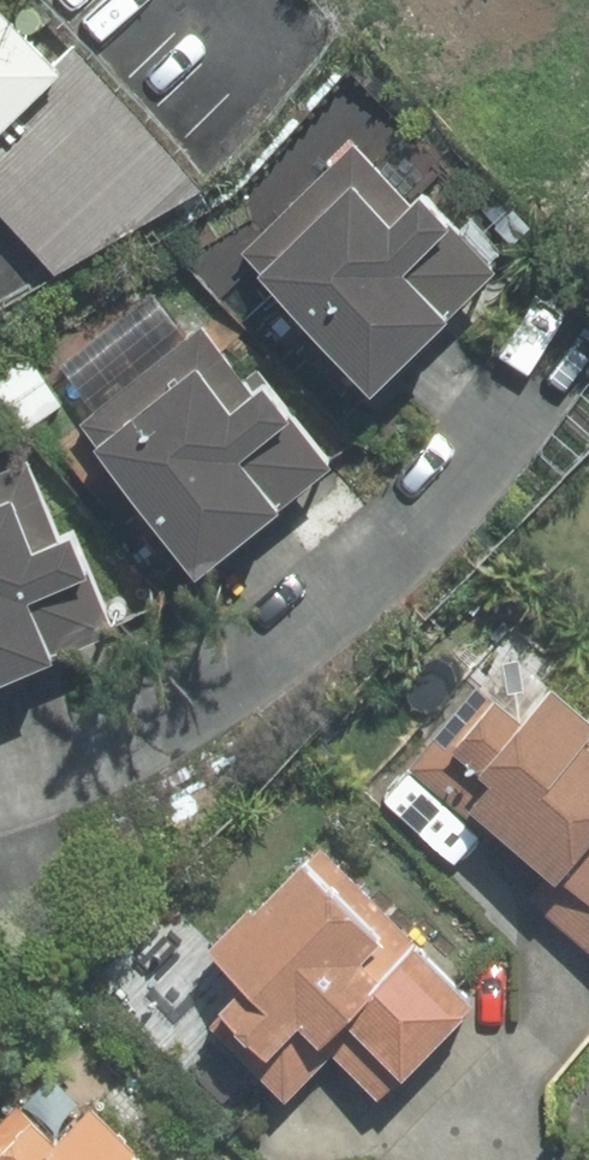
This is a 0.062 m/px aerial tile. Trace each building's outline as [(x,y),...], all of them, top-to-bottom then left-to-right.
[(16,29),(18,31),(21,33),(24,34),(28,33),(31,32),(33,29),(35,26),(35,23),(35,20),(33,16),(30,14),(27,13),(23,13),(20,14),(17,16),(15,19),(14,22),(14,26),(16,29)] [(0,31),(0,110),(40,74),(0,31)] [(0,110),(0,214),(46,264),(191,193),(63,53),(40,74),(0,110)] [(247,268),(237,276),(346,395),(393,353),(473,280),(399,198),(388,208),(340,156),(234,253),(247,268)] [(78,439),(67,447),(161,576),(171,569),(207,543),(283,488),(300,475),(236,388),(225,396),(183,339),(66,424),(78,439)] [(3,667),(25,659),(86,635),(47,537),(31,543),(4,472),(0,474),(0,669),(3,667)] [(402,771),(530,888),(520,899),(588,962),(588,731),(539,685),(502,725),(470,696),(402,771)] [(463,1006),(309,853),(290,872),(281,863),(186,958),(220,991),(190,1021),(271,1102),(316,1057),(364,1104),(463,1006)] [(0,1119),(0,1159),(117,1159),(67,1109),(39,1137),(11,1108),(0,1119)]
